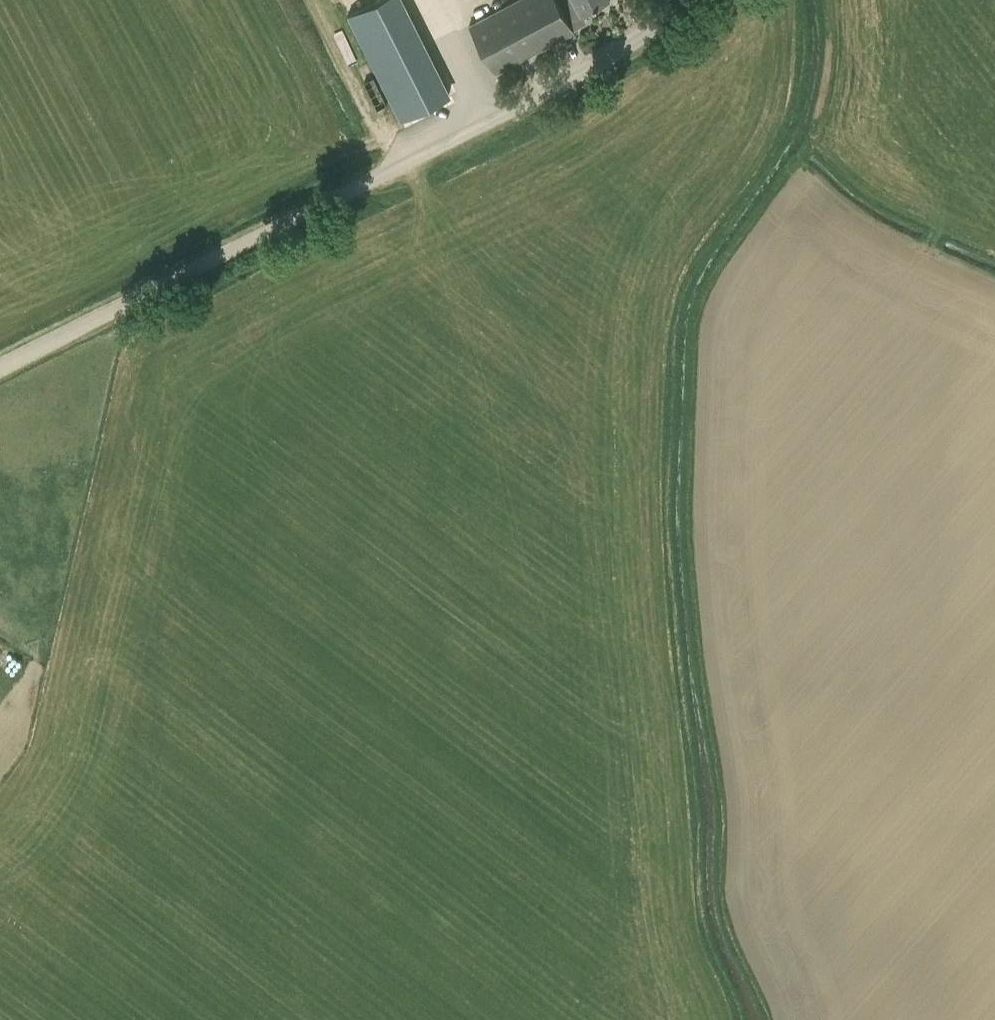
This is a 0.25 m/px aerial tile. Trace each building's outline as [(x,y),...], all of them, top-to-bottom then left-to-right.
[(402,121),(451,96),(403,0),(376,0),(349,14),(402,121)] [(469,25),(495,73),(575,32),(574,29),(587,22),(582,13),(606,0),(516,0),(469,25)]
